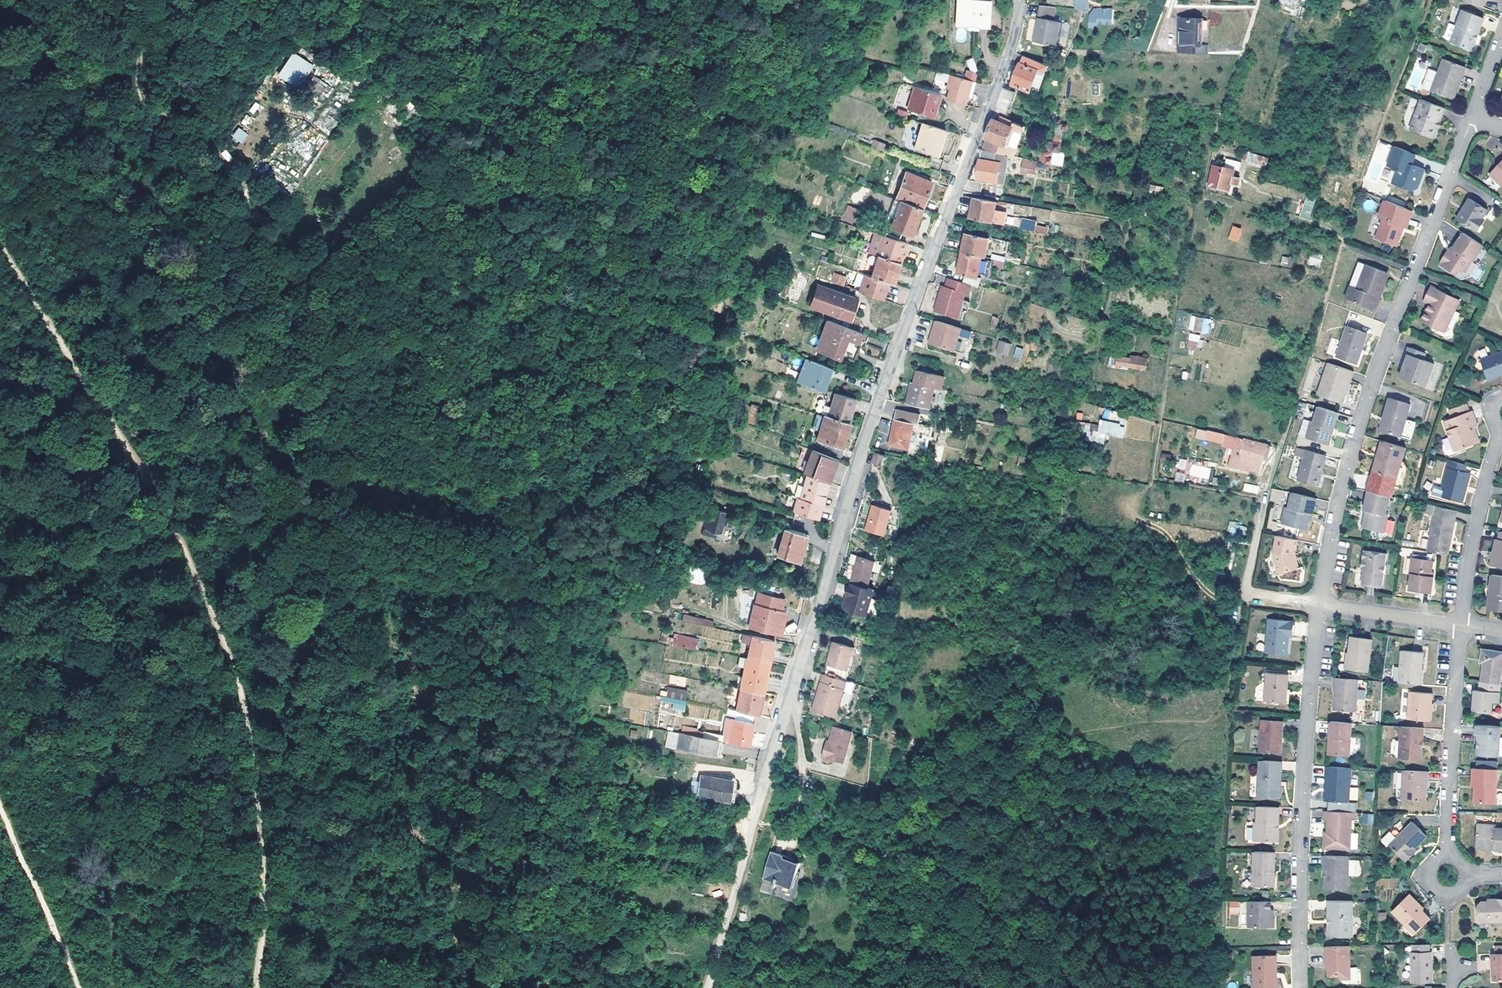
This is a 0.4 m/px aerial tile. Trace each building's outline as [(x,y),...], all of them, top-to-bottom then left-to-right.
[(1073,9),(1086,10),(1087,0),(1074,0),(1073,9)] [(1482,8),(1485,0),(1460,0),(1482,8)] [(991,3),(958,2),(957,29),(990,30),(991,3)] [(1054,21),(1057,7),(1041,5),(1034,43),(1055,47),(1060,23),(1054,21)] [(1088,16),(1088,26),(1092,27),(1094,25),(1094,23),(1111,24),(1112,10),(1096,9),(1096,10),(1093,10),(1090,14),(1090,16),(1088,16)] [(1474,33),(1477,34),(1483,19),(1460,10),(1456,21),(1455,21),(1447,42),(1471,51),(1474,42),(1471,39),(1474,33)] [(1179,24),(1178,53),(1208,54),(1208,45),(1200,45),(1201,20),(1184,19),(1184,24),(1179,24)] [(1064,23),(1060,23),(1055,47),(1060,47),(1064,23)] [(299,81),(311,63),(294,52),(282,70),(299,81)] [(1033,68),(1036,61),(1023,56),(1020,63),(1033,68)] [(970,72),(977,70),(973,58),(966,60),(970,72)] [(1460,79),(1464,67),(1441,59),(1430,89),(1453,98),(1457,88),(1453,86),(1456,81),(1460,79)] [(1033,68),(1020,63),(1012,85),(1030,92),(1039,70),(1033,68)] [(967,99),(971,75),(949,71),(946,86),(950,87),(949,96),(967,99)] [(306,88),(324,100),(332,88),(314,76),(306,88)] [(913,87),(910,103),(935,112),(939,94),(913,87)] [(1006,114),(1014,92),(1003,88),(995,110),(1006,114)] [(1420,100),(1409,129),(1432,138),(1437,127),(1433,125),(1435,120),(1438,122),(1443,109),(1420,100)] [(248,111),(254,115),(261,105),(255,101),(248,111)] [(935,112),(910,103),(907,111),(933,118),(935,112)] [(898,108),(896,114),(906,118),(908,112),(898,108)] [(249,127),(254,118),(246,114),(241,123),(249,127)] [(327,116),(323,122),(332,127),(335,120),(327,116)] [(1013,157),(1019,140),(1010,136),(1013,128),(994,121),(990,129),(986,139),(996,143),(992,152),(1009,156),(1013,157)] [(945,132),(923,125),(917,150),(938,156),(945,132)] [(1019,140),(1023,130),(1014,126),(1013,128),(1010,136),(1019,140)] [(238,127),(231,136),(241,144),(248,135),(238,127)] [(1059,151),(1062,139),(1048,136),(1042,162),(1062,167),(1065,153),(1059,151)] [(996,143),(986,139),(982,151),(992,152),(996,143)] [(872,140),(871,148),(884,150),(885,143),(872,140)] [(1378,183),(1391,145),(1377,141),(1365,179),(1378,183)] [(1411,166),(1415,155),(1393,147),(1385,167),(1395,170),(1390,184),(1409,191),(1417,188),(1421,176),(1418,175),(1420,169),(1411,166)] [(221,153),(228,161),(232,158),(226,149),(221,153)] [(1004,185),(1009,156),(992,152),(982,151),(981,158),(980,160),(978,169),(977,180),(1004,185)] [(1240,160),(1248,161),(1251,153),(1243,151),(1240,160)] [(1248,161),(1266,166),(1268,158),(1251,153),(1248,161)] [(943,162),(931,157),(928,166),(940,171),(943,162)] [(1037,161),(1024,159),(1021,176),(1027,177),(1028,174),(1035,174),(1037,161)] [(1488,180),(1501,191),(1501,161),(1488,180)] [(1241,180),(1233,178),(1235,170),(1215,164),(1208,186),(1229,193),(1232,186),(1239,188),(1241,180)] [(906,174),(897,200),(900,201),(891,227),(885,225),(886,234),(899,239),(902,233),(911,236),(921,210),(931,184),(906,174)] [(964,192),(979,196),(982,183),(968,181),(964,192)] [(1145,194),(1162,197),(1164,187),(1148,184),(1145,194)] [(1309,219),(1317,195),(1308,193),(1301,217),(1309,219)] [(974,198),(970,219),(998,225),(1001,212),(995,210),(996,203),(974,198)] [(1488,211),(1470,198),(1465,205),(1468,207),(1465,212),(1462,209),(1456,218),(1473,229),(1478,221),(1480,223),(1488,211)] [(1405,229),(1412,211),(1384,201),(1378,218),(1382,220),(1375,238),(1394,246),(1401,227),(1405,229)] [(847,205),(842,220),(854,225),(860,210),(847,205)] [(862,212),(857,227),(867,230),(872,216),(862,212)] [(1022,219),(1020,230),(1035,232),(1037,222),(1022,219)] [(1482,225),(1480,223),(1478,221),(1473,229),(1477,232),(1482,225)] [(1238,238),(1241,225),(1233,224),(1230,236),(1238,238)] [(880,256),(900,263),(906,243),(881,235),(875,233),(868,254),(879,258),(880,256)] [(968,233),(964,252),(964,253),(983,257),(986,258),(1005,262),(1009,243),(968,233)] [(1483,246),(1462,233),(1453,247),(1454,247),(1450,253),(1447,251),(1440,263),(1447,267),(1446,269),(1455,275),(1458,273),(1465,273),(1483,246)] [(1324,244),(1314,241),(1307,270),(1318,272),(1324,244)] [(983,257),(964,253),(959,273),(969,275),(966,284),(971,285),(979,287),(981,278),(978,277),(983,257)] [(879,258),(872,278),(890,283),(893,284),(900,264),(900,263),(880,256),(879,258)] [(1282,256),(1280,265),(1291,267),(1293,258),(1282,256)] [(978,277),(981,278),(982,274),(989,276),(992,261),(986,260),(986,258),(983,257),(978,277)] [(1374,309),(1379,297),(1375,296),(1385,272),(1364,264),(1355,288),(1348,285),(1343,298),(1374,309)] [(1471,277),(1478,280),(1483,271),(1476,267),(1471,277)] [(1375,296),(1379,297),(1388,273),(1385,272),(1375,296)] [(883,301),(890,283),(872,278),(865,275),(859,293),(883,301)] [(835,276),(832,283),(844,287),(846,280),(835,276)] [(1112,278),(1102,276),(1101,283),(1111,284),(1112,278)] [(966,284),(949,279),(947,287),(942,304),(938,303),(935,312),(959,319),(963,302),(966,293),(969,294),(971,285),(966,284)] [(942,286),(938,303),(942,304),(947,287),(942,286)] [(1461,297),(1431,286),(1426,301),(1431,303),(1434,304),(1431,312),(1427,311),(1424,320),(1449,329),(1461,297)] [(856,299),(819,287),(813,306),(849,319),(856,299)] [(970,303),(963,302),(959,319),(963,320),(965,312),(967,313),(970,303)] [(1196,319),(1193,332),(1201,333),(1204,321),(1196,319)] [(822,339),(857,353),(862,341),(858,339),(861,333),(829,321),(822,339)] [(962,329),(937,321),(934,329),(936,329),(934,336),(932,337),(930,344),(955,352),(960,336),(962,329)] [(1356,364),(1360,355),(1357,354),(1359,348),(1362,349),(1367,335),(1347,328),(1337,357),(1356,364)] [(1198,348),(1198,334),(1188,334),(1188,348),(1198,348)] [(970,339),(960,336),(955,352),(965,355),(970,339)] [(857,353),(822,339),(819,347),(853,361),(857,353)] [(999,340),(995,352),(1008,356),(1012,344),(999,340)] [(1012,357),(1020,359),(1023,349),(1016,347),(1012,357)] [(1422,362),(1424,355),(1409,349),(1398,379),(1423,388),(1432,365),(1422,362)] [(1481,358),(1488,376),(1490,382),(1501,376),(1501,349),(1481,358)] [(1107,358),(1130,364),(1132,357),(1108,353),(1107,358)] [(1146,357),(1133,354),(1132,357),(1130,364),(1145,367),(1146,357)] [(822,392),(824,389),(831,369),(810,361),(806,360),(798,383),(822,392)] [(1343,404),(1350,383),(1347,382),(1350,372),(1329,364),(1318,396),(1343,404)] [(919,370),(916,383),(936,388),(943,389),(946,377),(919,370)] [(912,394),(933,399),(936,388),(916,383),(914,383),(912,394)] [(847,422),(855,399),(837,394),(829,417),(847,422)] [(912,394),(909,405),(930,410),(933,399),(912,394)] [(1399,439),(1410,406),(1387,399),(1376,432),(1399,439)] [(1443,418),(1449,434),(1453,445),(1462,441),(1463,443),(1468,442),(1475,431),(1472,425),(1470,419),(1474,418),(1471,408),(1468,410),(1466,401),(1449,407),(1451,416),(1443,418)] [(749,404),(747,423),(756,424),(758,405),(749,404)] [(1117,421),(1119,412),(1105,408),(1102,417),(1117,421)] [(1338,414),(1318,408),(1313,422),(1310,421),(1305,437),(1325,443),(1330,428),(1332,429),(1338,414)] [(930,437),(932,427),(919,425),(921,414),(898,409),(896,419),(890,446),(909,450),(913,433),(930,437)] [(847,422),(829,417),(825,416),(817,441),(824,444),(822,452),(841,458),(844,448),(841,447),(849,423),(847,422)] [(1099,420),(1098,425),(1078,421),(1075,439),(1104,444),(1105,435),(1123,438),(1126,425),(1099,420)] [(1223,443),(1225,435),(1207,430),(1205,438),(1223,443)] [(1475,431),(1468,442),(1477,439),(1475,431)] [(1240,459),(1245,440),(1239,438),(1234,460),(1240,462),(1240,459)] [(1245,440),(1240,459),(1246,460),(1244,469),(1259,473),(1261,466),(1264,455),(1267,444),(1245,440)] [(1380,459),(1385,442),(1381,441),(1376,460),(1380,459)] [(1373,471),(1392,477),(1397,478),(1402,461),(1406,448),(1385,442),(1380,459),(1376,460),(1373,471)] [(829,482),(837,460),(813,451),(812,450),(804,473),(829,482)] [(1324,456),(1305,451),(1296,481),(1315,486),(1324,456)] [(872,455),(870,464),(878,466),(881,458),(872,455)] [(1184,470),(1188,461),(1179,458),(1176,467),(1184,470)] [(1462,471),(1465,463),(1448,459),(1441,482),(1440,487),(1432,485),(1429,493),(1440,496),(1460,501),(1463,490),(1461,489),(1462,485),(1464,486),(1468,473),(1462,471)] [(1404,461),(1402,461),(1397,478),(1392,477),(1390,485),(1402,488),(1408,469),(1404,461)] [(1209,479),(1210,467),(1190,465),(1189,477),(1209,479)] [(1175,472),(1175,482),(1184,483),(1185,473),(1175,472)] [(818,519),(822,505),(825,496),(829,483),(803,475),(800,488),(797,498),(792,512),(818,519)] [(1240,491),(1255,493),(1256,486),(1241,484),(1240,491)] [(1385,513),(1389,496),(1388,496),(1368,491),(1364,509),(1366,510),(1365,513),(1367,513),(1367,515),(1376,516),(1386,517),(1387,514),(1385,513)] [(1317,500),(1292,494),(1289,504),(1288,508),(1286,508),(1282,524),(1305,531),(1308,521),(1309,514),(1313,515),(1315,508),(1317,500)] [(893,507),(875,501),(871,516),(875,517),(871,527),(887,531),(893,507)] [(1424,551),(1446,555),(1448,545),(1444,545),(1445,538),(1448,539),(1450,522),(1447,522),(1449,509),(1431,505),(1424,551)] [(709,528),(722,531),(727,511),(714,508),(709,528)] [(1382,532),(1386,517),(1376,516),(1367,515),(1367,518),(1364,517),(1361,528),(1382,532)] [(1228,534),(1246,534),(1246,525),(1228,524),(1228,534)] [(806,535),(785,529),(777,556),(799,561),(806,535)] [(1499,530),(1497,537),(1495,537),(1492,550),(1490,550),(1488,557),(1491,557),(1490,564),(1501,566),(1501,531),(1499,530)] [(1295,542),(1274,538),(1270,555),(1273,576),(1296,572),(1294,562),(1294,560),(1291,560),(1291,556),(1293,554),(1295,542)] [(1360,584),(1380,587),(1382,575),(1379,574),(1380,563),(1384,563),(1386,554),(1362,550),(1360,568),(1362,568),(1365,569),(1364,575),(1361,575),(1360,584)] [(851,581),(867,585),(873,558),(856,554),(850,581),(851,581)] [(1431,573),(1433,563),(1413,560),(1410,575),(1412,576),(1410,591),(1431,595),(1434,579),(1430,579),(1431,573)] [(1387,564),(1384,563),(1380,563),(1379,574),(1382,575),(1385,575),(1387,564)] [(688,583),(704,585),(705,568),(690,567),(688,583)] [(1492,573),(1489,590),(1493,590),(1490,609),(1501,611),(1501,575),(1492,573)] [(867,612),(873,587),(867,585),(851,581),(847,596),(852,598),(850,607),(867,612)] [(787,612),(754,604),(751,619),(757,621),(755,629),(781,635),(787,612)] [(712,627),(713,622),(684,613),(681,621),(704,628),(703,633),(729,641),(731,633),(712,627)] [(757,621),(751,619),(749,628),(755,629),(757,621)] [(1266,636),(1263,656),(1286,659),(1288,643),(1285,642),(1285,639),(1288,639),(1291,639),(1291,636),(1292,627),(1293,625),(1268,621),(1266,636)] [(859,635),(837,630),(829,663),(850,669),(859,635)] [(674,647),(695,650),(696,640),(676,636),(674,647)] [(745,669),(741,688),(762,693),(769,663),(774,642),(752,637),(747,659),(745,669)] [(1349,660),(1347,675),(1367,678),(1371,646),(1350,643),(1347,660),(1349,660)] [(1481,682),(1479,682),(1478,691),(1472,691),(1469,711),(1498,715),(1501,685),(1501,680),(1501,652),(1481,649),(1480,659),(1484,660),(1483,664),(1481,682)] [(1398,684),(1418,686),(1419,671),(1421,671),(1423,654),(1401,652),(1398,684)] [(732,668),(731,654),(722,654),(722,668),(732,668)] [(745,669),(747,659),(739,658),(738,667),(745,669)] [(1337,674),(1347,675),(1349,660),(1347,660),(1339,659),(1337,674)] [(847,711),(856,682),(824,673),(821,681),(823,682),(818,701),(816,700),(814,709),(836,716),(837,709),(847,711)] [(1282,690),(1284,691),(1285,676),(1264,674),(1261,703),(1283,705),(1283,695),(1281,695),(1282,690)] [(1357,680),(1332,678),(1331,687),(1335,688),(1333,711),(1355,713),(1357,680)] [(762,693),(741,688),(736,711),(758,715),(762,693)] [(661,697),(686,701),(687,692),(668,689),(667,693),(662,692),(661,697)] [(1427,703),(1428,693),(1408,692),(1406,720),(1429,722),(1430,711),(1430,703),(1427,703)] [(722,742),(750,746),(756,717),(728,712),(727,717),(736,718),(735,720),(726,719),(722,742)] [(1276,738),(1280,739),(1281,723),(1260,721),(1258,752),(1278,754),(1279,746),(1275,745),(1276,738)] [(1348,740),(1350,724),(1327,722),(1326,755),(1347,756),(1348,740)] [(1501,742),(1501,727),(1478,725),(1477,737),(1480,737),(1479,746),(1479,756),(1501,758),(1501,742)] [(853,731),(835,726),(830,741),(828,748),(825,747),(822,755),(845,762),(853,731)] [(1422,729),(1399,727),(1398,741),(1397,758),(1420,759),(1421,749),(1417,749),(1418,739),(1421,740),(1422,729)] [(639,739),(640,730),(630,730),(630,738),(639,739)] [(678,749),(680,735),(668,733),(665,746),(678,749)] [(718,756),(722,742),(680,735),(678,749),(718,756)] [(1359,741),(1348,740),(1347,756),(1358,757),(1359,741)] [(1497,769),(1497,761),(1476,761),(1476,768),(1497,769)] [(1277,784),(1279,764),(1257,762),(1253,799),(1276,801),(1277,789),(1274,789),(1275,784),(1277,784)] [(1346,804),(1348,769),(1323,768),(1323,776),(1327,776),(1326,803),(1346,804)] [(1496,790),(1497,769),(1472,769),(1471,787),(1474,787),(1474,803),(1496,804),(1496,790)] [(1426,789),(1427,772),(1402,771),(1401,799),(1428,801),(1429,790),(1426,789)] [(708,799),(728,802),(732,781),(711,778),(700,777),(699,784),(690,782),(688,797),(708,799)] [(728,802),(734,802),(737,782),(732,781),(728,802)] [(1349,800),(1357,800),(1358,787),(1349,787),(1349,800)] [(1372,801),(1373,792),(1365,791),(1364,800),(1372,801)] [(1276,825),(1277,808),(1254,807),(1254,824),(1251,824),(1250,843),(1271,845),(1272,825),(1276,825)] [(1353,821),(1354,814),(1322,812),(1322,821),(1326,821),(1325,834),(1325,839),(1321,839),(1321,851),(1347,852),(1347,822),(1353,821)] [(1373,824),(1373,814),(1361,814),(1362,824),(1373,824)] [(1414,850),(1426,838),(1410,823),(1395,839),(1389,833),(1381,840),(1381,844),(1386,848),(1388,846),(1406,863),(1413,855),(1411,853),(1414,850)] [(1494,828),(1494,825),(1476,824),(1475,844),(1479,846),(1493,846),(1493,850),(1501,850),(1501,828),(1494,828)] [(792,887),(800,862),(782,857),(783,854),(771,851),(763,879),(792,887)] [(1271,889),(1272,853),(1251,853),(1250,889),(1271,889)] [(1346,858),(1321,857),(1321,866),(1323,866),(1323,875),(1325,875),(1325,879),(1322,879),(1323,890),(1347,890),(1346,858)] [(1360,875),(1360,860),(1349,860),(1349,876),(1360,875)] [(1419,909),(1420,903),(1411,894),(1393,912),(1409,928),(1410,926),(1417,933),(1431,919),(1424,911),(1419,909)] [(1494,900),(1494,902),(1486,902),(1479,903),(1476,907),(1476,924),(1501,923),(1501,899),(1494,900)] [(1267,910),(1267,902),(1245,902),(1245,929),(1270,928),(1270,917),(1267,917),(1267,910)] [(1351,938),(1351,902),(1327,902),(1326,919),(1330,919),(1330,927),(1327,926),(1326,936),(1330,938),(1351,938)] [(1415,935),(1417,933),(1410,926),(1409,928),(1415,935)] [(1433,984),(1432,951),(1429,951),(1429,944),(1414,944),(1414,952),(1410,952),(1411,984),(1433,984)] [(1348,970),(1348,947),(1324,948),(1324,962),(1326,962),(1326,971),(1326,977),(1333,977),(1338,977),(1338,981),(1348,980),(1348,970)] [(1491,955),(1492,982),(1501,982),(1501,954),(1491,955)] [(1272,974),(1273,957),(1249,957),(1249,987),(1269,987),(1269,974),(1272,974)] [(1351,984),(1360,983),(1360,967),(1351,968),(1351,984)]
